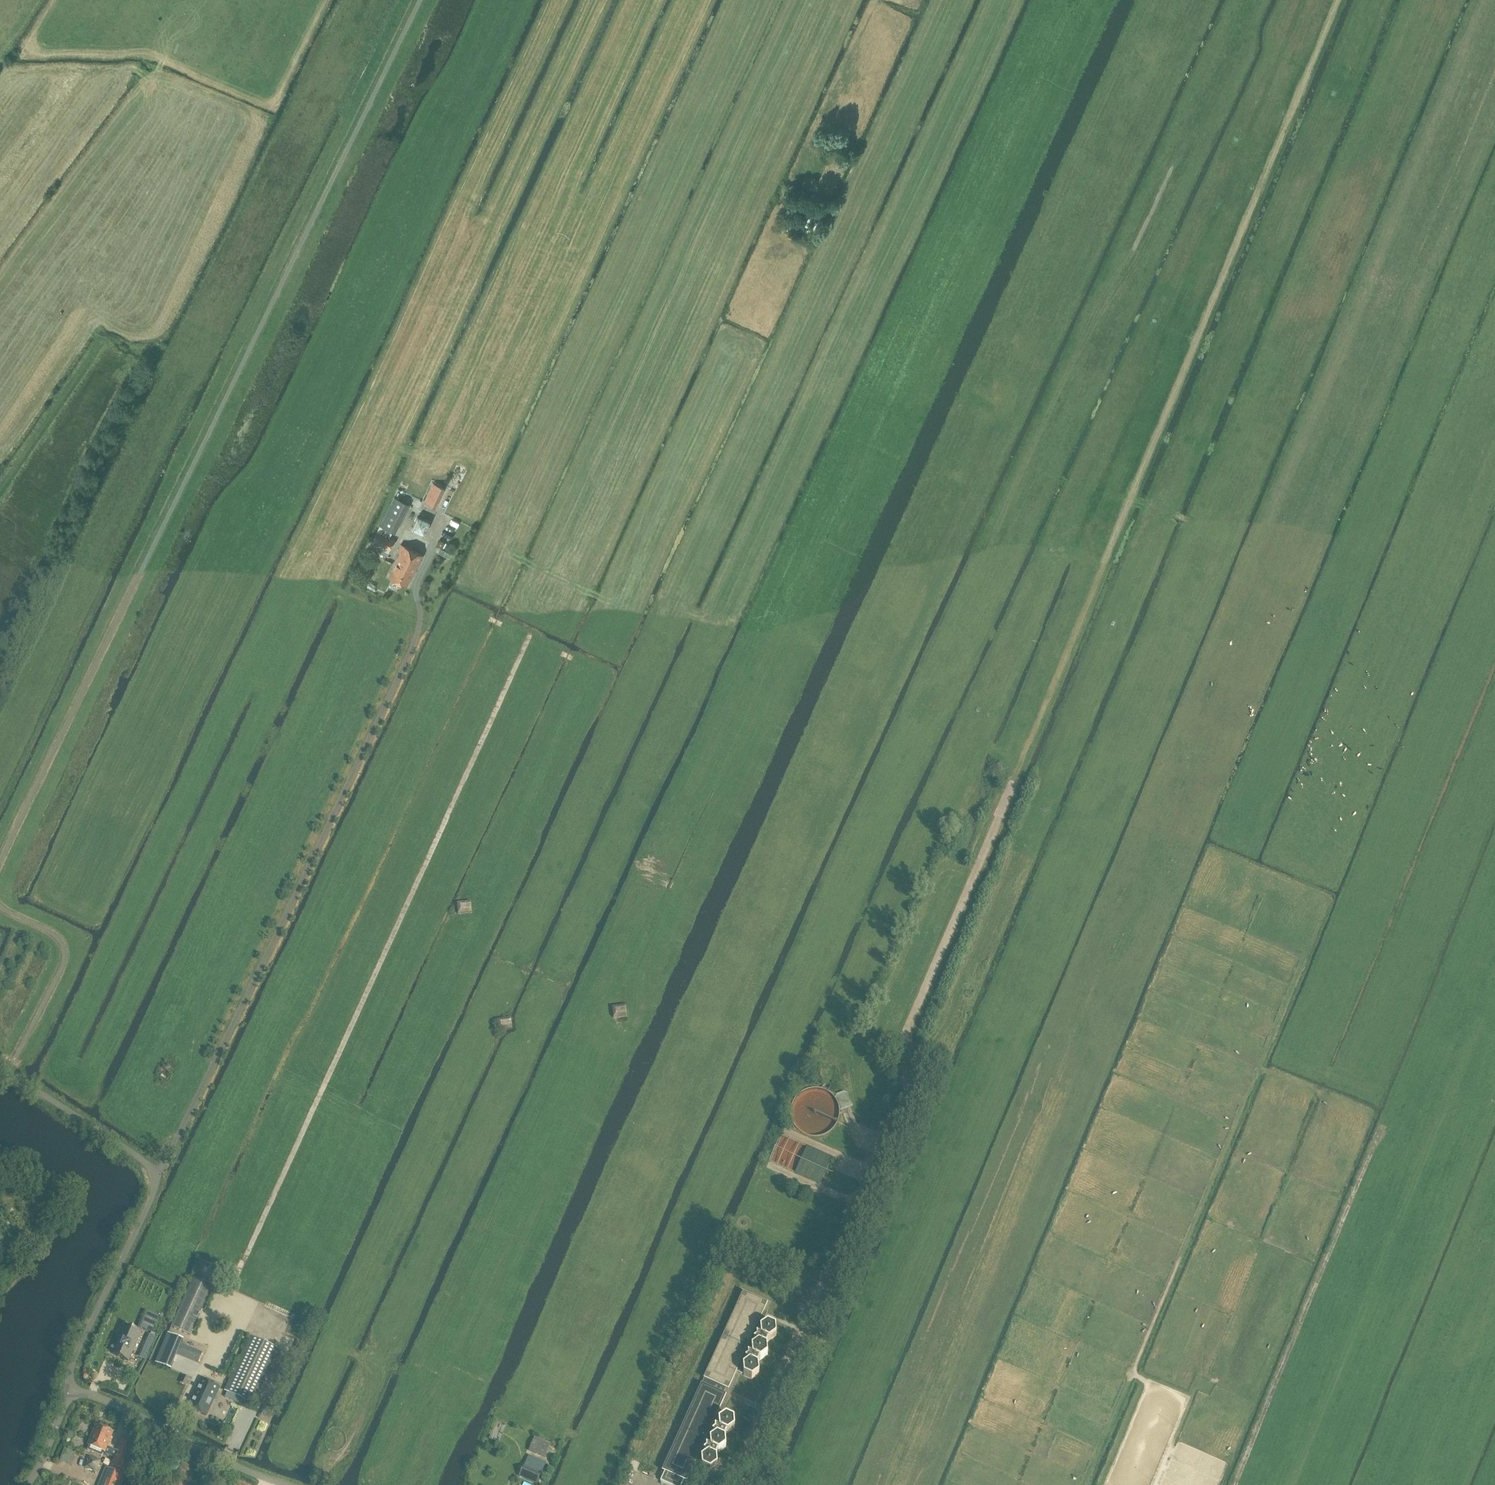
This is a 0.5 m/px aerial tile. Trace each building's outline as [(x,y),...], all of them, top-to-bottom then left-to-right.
[(396,532),(410,504),(395,496),(380,525),(396,532)] [(424,533),(430,521),(418,516),(413,528),(424,533)] [(377,532),(373,540),(370,547),(387,555),(394,541),(377,532)] [(399,550),(402,552),(389,576),(407,585),(422,554),(402,544),(399,550)] [(474,903),(457,904),(458,916),(475,916),(474,903)] [(628,1007),(613,1009),(614,1019),(630,1017),(628,1007)] [(514,1021),(497,1022),(498,1032),(515,1031),(514,1021)] [(837,1114),(837,1110),(836,1105),(834,1101),(830,1097),(827,1094),(823,1092),(818,1090),(813,1090),(808,1090),(803,1092),(800,1094),(796,1097),(793,1101),(791,1105),(789,1109),(789,1114),(789,1119),(790,1123),(793,1127),(796,1131),(800,1134),(804,1136),(807,1138),(812,1138),(817,1138),(822,1137),(826,1134),(830,1132),(833,1128),(835,1124),(837,1120),(837,1114)] [(844,1092),(836,1095),(836,1097),(840,1110),(852,1106),(850,1102),(849,1099),(848,1094),(844,1092)] [(825,1186),(836,1161),(782,1135),(770,1160),(825,1186)] [(189,1335),(212,1286),(194,1278),(171,1327),(189,1335)] [(665,1472),(660,1482),(667,1484),(682,1484),(684,1481),(686,1482),(692,1469),(697,1471),(699,1468),(715,1475),(721,1469),(721,1460),(716,1458),(718,1453),(719,1453),(725,1447),(725,1439),(725,1438),(727,1433),(728,1434),(734,1428),(733,1419),(718,1412),(725,1396),(722,1394),(725,1388),(728,1390),(736,1373),(751,1380),(759,1374),(758,1366),(757,1366),(760,1360),(767,1355),(767,1346),(766,1346),(768,1341),(769,1341),(776,1336),(775,1327),(759,1320),(767,1303),(743,1292),(704,1379),(701,1385),(662,1471),(665,1472)] [(128,1361),(141,1333),(125,1326),(113,1355),(128,1361)] [(183,1340),(169,1334),(156,1363),(171,1369),(177,1354),(198,1363),(202,1354),(181,1345),(183,1340)] [(154,1337),(150,1335),(140,1358),(144,1360),(154,1337)] [(225,1391),(227,1392),(225,1398),(241,1405),(243,1400),(253,1404),(279,1350),(250,1337),(225,1391)] [(186,1386),(189,1378),(183,1376),(180,1383),(186,1386)] [(219,1388),(202,1380),(189,1409),(206,1417),(219,1388)] [(107,1468),(100,1484),(122,1484),(126,1476),(122,1474),(134,1445),(122,1441),(117,1452),(106,1448),(113,1432),(96,1426),(88,1444),(89,1445),(87,1450),(102,1456),(104,1451),(106,1452),(105,1454),(115,1458),(110,1470),(107,1468)] [(544,1457),(549,1445),(533,1438),(528,1450),(544,1457)] [(536,1484),(545,1463),(529,1456),(519,1477),(536,1484)]
